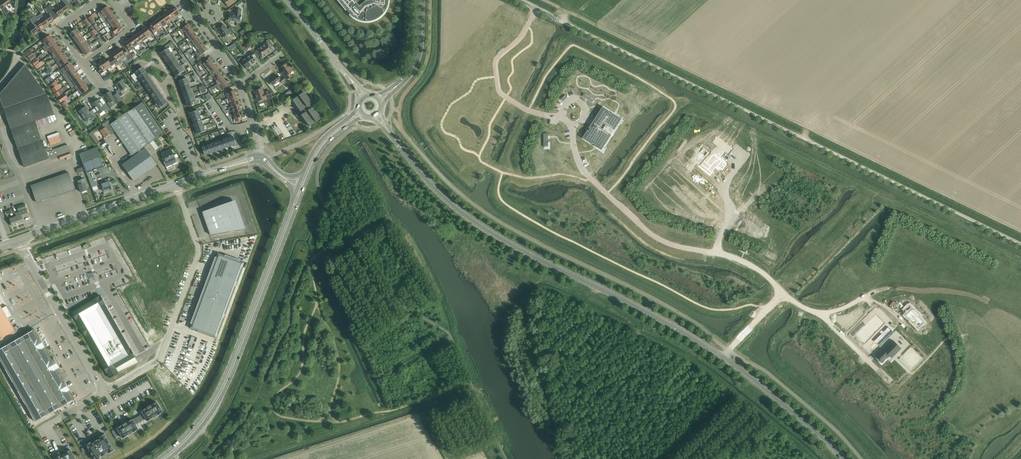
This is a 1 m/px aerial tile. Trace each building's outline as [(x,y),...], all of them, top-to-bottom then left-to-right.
[(1,9),(10,3),(8,0),(0,0),(0,7),(1,9)] [(64,13),(69,9),(72,7),(66,0),(61,0),(63,3),(59,6),(64,13)] [(363,3),(361,0),(338,0),(341,4),(342,4),(350,14),(351,13),(353,15),(355,16),(357,18),(360,19),(362,20),(365,20),(368,20),(370,20),(373,19),(375,18),(378,16),(380,15),(382,13),(383,11),(385,8),(386,6),(386,3),(386,1),(388,1),(388,0),(366,0),(363,3)] [(48,6),(56,18),(59,16),(59,17),(64,13),(59,6),(54,9),(51,4),(48,6)] [(43,17),(49,24),(54,21),(54,20),(56,18),(48,6),(44,9),(48,13),(43,17)] [(107,6),(100,11),(98,13),(98,14),(101,18),(110,11),(107,6)] [(178,16),(180,14),(175,7),(171,10),(176,17),(178,20),(180,19),(178,16)] [(241,15),(242,9),(235,8),(234,12),(235,12),(235,14),(229,13),(228,20),(236,22),(240,22),(241,15)] [(166,14),(171,21),(176,17),(171,10),(166,14)] [(113,15),(110,11),(101,18),(104,22),(113,15)] [(36,15),(32,17),(41,29),(44,27),(44,28),(49,24),(43,17),(42,14),(37,17),(36,15)] [(171,21),(166,14),(162,17),(167,24),(169,26),(171,25),(169,23),(171,21)] [(117,20),(113,15),(104,22),(107,26),(117,20)] [(41,29),(32,17),(29,19),(33,24),(28,28),(33,35),(39,32),(38,31),(41,29)] [(163,27),(167,24),(162,17),(158,20),(163,27)] [(107,26),(105,28),(108,32),(110,31),(120,24),(117,20),(107,26)] [(163,27),(158,20),(153,23),(158,30),(163,27)] [(149,26),(154,33),(157,31),(159,34),(160,33),(158,30),(153,23),(149,26)] [(110,31),(111,33),(113,35),(112,36),(114,38),(116,36),(115,34),(116,34),(123,28),(120,24),(110,31)] [(188,24),(181,29),(179,30),(182,35),(184,34),(191,28),(188,24)] [(231,35),(234,33),(230,28),(227,30),(224,24),(218,29),(224,38),(230,33),(231,35)] [(70,33),(73,38),(80,33),(77,28),(70,33)] [(142,31),(147,38),(152,35),(147,28),(142,31)] [(195,33),(191,28),(184,34),(187,38),(195,33)] [(138,34),(143,41),(147,38),(142,31),(138,34)] [(83,37),(80,33),(73,38),(76,42),(83,37)] [(198,37),(195,33),(187,38),(189,41),(188,42),(187,42),(188,44),(198,37)] [(133,37),(138,44),(139,44),(140,47),(142,46),(140,43),(143,41),(138,34),(133,37)] [(42,41),(45,45),(53,39),(52,37),(51,38),(49,35),(42,41)] [(86,41),(83,37),(76,42),(79,46),(86,41)] [(129,40),(134,48),(138,44),(133,37),(129,40)] [(201,41),(198,37),(188,44),(189,46),(190,45),(192,48),(194,46),(194,47),(201,41)] [(45,45),(42,47),(46,51),(48,50),(56,44),(54,42),(55,41),(53,39),(45,45)] [(271,47),(274,45),(269,39),(266,41),(267,43),(256,50),(262,59),(273,51),(271,47)] [(89,40),(86,41),(79,46),(82,51),(92,44),(89,40)] [(134,48),(129,40),(124,44),(130,51),(134,48)] [(204,46),(201,41),(194,47),(197,51),(195,53),(204,46)] [(57,47),(56,44),(48,50),(51,54),(60,48),(58,46),(57,47)] [(95,48),(92,44),(82,51),(86,55),(93,50),(94,49),(95,48)] [(207,50),(204,46),(195,53),(198,57),(196,58),(198,61),(205,56),(203,53),(207,50)] [(61,50),(60,48),(51,54),(54,58),(62,53),(60,51),(61,50)] [(132,58),(129,54),(125,49),(122,51),(121,48),(118,50),(117,49),(115,50),(122,59),(126,56),(129,60),(132,58)] [(161,54),(160,54),(162,56),(163,56),(164,58),(171,53),(168,48),(165,50),(161,53),(161,54)] [(111,59),(115,64),(116,66),(123,61),(122,59),(115,50),(113,52),(114,53),(112,55),(113,57),(111,59)] [(171,53),(164,58),(167,62),(175,56),(172,52),(171,53)] [(246,57),(252,66),(257,62),(254,58),(256,57),(252,52),(250,53),(251,54),(246,57)] [(64,55),(62,53),(54,58),(57,63),(66,57),(65,55),(64,55)] [(175,56),(174,58),(167,62),(170,67),(177,62),(178,61),(175,56)] [(68,59),(66,57),(57,63),(61,67),(68,62),(66,59),(68,59)] [(252,66),(246,57),(243,60),(241,57),(237,60),(242,67),(244,65),(247,69),(252,66)] [(101,60),(108,69),(115,64),(111,59),(108,61),(107,58),(104,60),(103,59),(101,60)] [(203,70),(205,69),(205,68),(212,63),(209,59),(205,62),(203,59),(198,63),(200,66),(203,70)] [(108,69),(101,60),(99,62),(100,63),(98,65),(99,67),(97,69),(101,74),(108,69)] [(177,62),(170,67),(173,71),(180,67),(177,62)] [(62,69),(65,73),(73,67),(72,65),(71,66),(69,63),(62,69)] [(215,68),(212,63),(205,68),(208,73),(215,68)] [(283,74),(287,80),(292,76),(290,73),(293,71),(287,63),(281,67),(285,72),(283,74)] [(0,94),(0,99),(1,103),(4,109),(46,94),(25,64),(0,94)] [(180,67),(173,71),(176,76),(185,70),(182,66),(180,67)] [(75,69),(73,67),(65,73),(62,75),(66,80),(68,78),(76,72),(74,70),(75,69)] [(142,67),(134,73),(137,78),(139,76),(146,72),(145,72),(142,67)] [(219,72),(215,68),(208,73),(210,75),(208,77),(209,79),(210,79),(210,78),(219,72)] [(68,82),(69,83),(80,76),(78,74),(77,74),(76,72),(68,78),(70,80),(68,82)] [(146,72),(139,76),(142,81),(148,76),(146,72)] [(222,76),(219,72),(210,78),(210,79),(211,80),(213,79),(215,81),(222,76)] [(188,84),(190,83),(187,74),(182,77),(183,79),(179,81),(181,86),(188,84)] [(282,83),(285,81),(282,76),(279,78),(277,75),(269,81),(272,86),(280,80),(282,83)] [(72,84),(74,86),(82,81),(80,78),(81,78),(80,76),(69,83),(70,85),(72,84)] [(148,76),(142,81),(145,85),(151,81),(148,76)] [(215,85),(216,87),(217,87),(225,80),(222,76),(215,81),(217,84),(215,85)] [(121,91),(127,87),(122,80),(115,84),(119,89),(115,91),(117,93),(119,97),(123,94),(121,91)] [(228,85),(225,80),(217,87),(220,91),(221,90),(228,85)] [(84,83),(82,81),(74,86),(77,91),(86,84),(85,82),(84,83)] [(151,81),(145,85),(148,90),(155,85),(151,81)] [(53,88),(52,89),(54,92),(61,87),(59,84),(58,85),(53,88)] [(87,86),(86,84),(77,91),(81,95),(88,90),(86,87),(87,86)] [(155,85),(148,90),(151,94),(158,90),(155,85)] [(190,89),(182,91),(184,96),(194,93),(192,88),(190,89)] [(255,91),(258,101),(259,105),(264,103),(263,100),(272,97),(269,90),(263,93),(262,89),(255,91)] [(158,90),(151,94),(154,99),(161,94),(158,90)] [(227,99),(236,96),(234,90),(226,93),(227,99)] [(118,103),(113,96),(110,91),(104,95),(109,102),(107,103),(111,108),(118,103)] [(314,105),(314,104),(314,103),(313,103),(312,103),(304,92),(292,100),(300,112),(299,113),(298,112),(297,113),(297,114),(297,115),(298,116),(298,117),(299,117),(301,116),(300,116),(301,115),(309,127),(321,119),(313,107),(313,106),(314,106),(314,105)] [(64,93),(62,95),(58,98),(61,102),(67,97),(64,93)] [(119,97),(117,93),(113,96),(118,103),(122,100),(121,98),(119,97)] [(194,93),(184,96),(186,101),(186,102),(196,98),(194,93)] [(584,93),(583,96),(592,102),(594,99),(584,93)] [(161,94),(154,99),(157,103),(164,99),(164,98),(161,94)] [(45,149),(35,121),(54,114),(47,95),(28,102),(4,111),(24,167),(48,159),(48,158),(70,151),(68,145),(50,151),(49,148),(45,149)] [(236,96),(227,99),(225,100),(225,102),(228,101),(229,104),(238,101),(236,96)] [(196,98),(186,102),(187,104),(186,104),(187,106),(188,107),(197,103),(196,98)] [(105,113),(110,109),(105,103),(103,105),(99,99),(92,104),(99,114),(104,111),(105,113)] [(157,103),(155,104),(158,109),(163,106),(164,106),(168,104),(166,101),(165,101),(164,99),(157,103)] [(231,109),(239,106),(238,101),(229,104),(231,109)] [(129,111),(126,113),(147,144),(163,134),(142,102),(129,111)] [(92,120),(97,117),(92,110),(89,112),(85,106),(78,111),(85,121),(90,118),(92,120)] [(233,114),(241,111),(239,106),(231,109),(233,114)] [(588,131),(585,137),(593,143),(598,146),(602,148),(605,143),(611,134),(617,125),(620,119),(617,117),(612,114),(608,111),(603,108),(599,114),(599,115),(600,115),(598,118),(597,118),(593,124),(591,128),(590,128),(591,129),(589,132),(589,131),(588,131)] [(191,113),(190,113),(192,118),(200,116),(198,110),(195,111),(194,110),(191,112),(191,113)] [(241,111),(233,114),(235,119),(236,122),(242,120),(241,117),(243,116),(241,111)] [(117,119),(110,124),(110,123),(110,124),(115,131),(132,155),(147,144),(126,113),(117,119)] [(110,124),(104,128),(100,130),(105,137),(110,134),(110,135),(115,131),(110,124)] [(196,131),(195,132),(196,135),(199,134),(200,134),(200,133),(205,131),(203,126),(195,129),(196,131)] [(233,137),(228,138),(230,146),(233,145),(233,146),(237,145),(236,140),(234,141),(233,136),(233,137)] [(150,143),(144,147),(145,148),(151,156),(157,151),(150,143)] [(207,145),(202,147),(203,151),(202,151),(203,154),(204,154),(205,155),(210,153),(207,145)] [(89,150),(79,154),(92,187),(97,185),(96,181),(95,180),(94,180),(91,171),(103,167),(106,166),(105,163),(102,164),(96,148),(89,150)] [(145,148),(122,165),(134,181),(157,165),(151,156),(145,148)] [(164,161),(163,162),(166,167),(177,162),(171,149),(161,153),(164,161)] [(74,189),(71,179),(68,172),(31,185),(37,202),(74,189)] [(78,185),(81,192),(87,190),(84,183),(85,182),(84,178),(78,181),(79,184),(78,185)] [(104,192),(111,190),(108,182),(103,184),(103,183),(98,184),(99,188),(103,187),(104,192)] [(233,201),(202,212),(210,235),(243,229),(242,225),(244,225),(236,203),(234,204),(233,201)] [(27,209),(15,214),(16,217),(10,219),(12,226),(24,222),(22,216),(24,215),(25,216),(29,215),(27,209)] [(191,324),(190,328),(197,331),(197,332),(198,331),(211,336),(211,337),(212,337),(212,336),(216,338),(244,263),(240,261),(240,260),(239,260),(239,261),(225,256),(226,255),(225,255),(217,253),(216,257),(215,257),(216,258),(212,266),(213,266),(192,323),(191,323),(190,323),(191,324)] [(104,297),(74,314),(112,379),(119,375),(117,370),(138,359),(104,297)] [(14,331),(7,319),(12,316),(6,305),(6,306),(2,308),(0,306),(0,339),(14,331)] [(35,329),(0,349),(0,359),(35,422),(74,399),(57,369),(59,368),(59,367),(58,368),(56,364),(54,359),(54,358),(52,359),(35,329)] [(875,357),(882,364),(882,363),(890,356),(893,353),(895,355),(902,348),(894,341),(884,350),(883,349),(875,357)] [(141,411),(143,415),(133,421),(135,424),(146,419),(147,421),(152,419),(151,418),(153,417),(153,418),(156,416),(157,415),(158,415),(162,413),(157,402),(152,405),(151,406),(150,406),(147,408),(148,408),(146,409),(146,408),(141,411)] [(117,428),(123,438),(127,436),(127,435),(128,434),(129,435),(132,433),(133,432),(138,430),(135,424),(133,421),(132,419),(127,422),(128,422),(126,423),(123,424),(123,425),(122,426),(121,425),(117,428)] [(100,458),(99,457),(102,455),(103,456),(102,456),(102,457),(106,454),(105,453),(108,452),(109,453),(108,453),(109,453),(114,450),(113,450),(104,434),(105,434),(104,434),(99,437),(100,437),(100,438),(97,440),(97,439),(97,438),(93,441),(94,441),(94,442),(91,443),(91,442),(86,445),(94,458),(99,458),(100,458)] [(70,450),(65,453),(65,454),(61,456),(60,455),(55,458),(56,458),(75,458),(70,450)]
